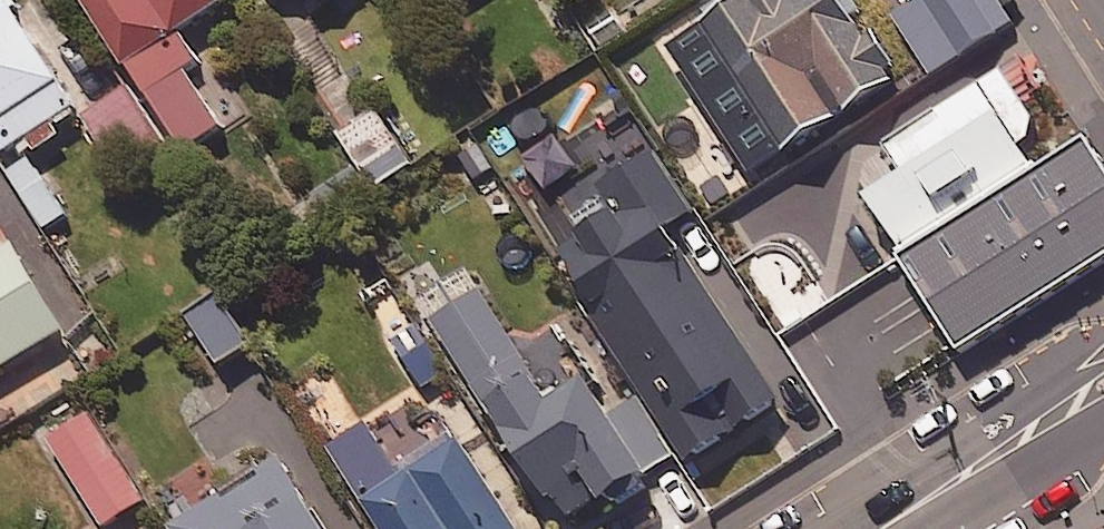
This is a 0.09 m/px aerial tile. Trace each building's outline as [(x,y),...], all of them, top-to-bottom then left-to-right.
[(3,152),(13,146),(20,157),(61,132),(55,124),(81,108),(13,0),(0,0),(0,147),(3,152)] [(184,148),(220,124),(183,68),(197,59),(178,30),(223,0),(86,0),(184,148)] [(750,174),(899,78),(892,68),(896,65),(873,29),(864,34),(843,0),(735,0),(667,44),(750,174)] [(892,14),(930,72),(1012,19),(1000,0),(914,0),(892,14)] [(866,192),(902,248),(1035,165),(1020,143),(1030,136),(1033,115),(1002,67),(884,141),(902,169),(866,192)] [(413,162),(376,109),(340,134),(377,187),(413,162)] [(1086,133),(1035,165),(902,248),(898,252),(959,348),(1103,257),(1103,162),(1086,133)] [(639,395),(676,450),(683,460),(777,396),(663,227),(693,207),(653,149),(599,185),(614,208),(551,251),(645,391),(639,395)] [(11,243),(0,249),(0,367),(62,329),(11,243)] [(676,450),(639,395),(612,413),(585,372),(552,394),(480,287),(431,320),(567,522),(676,450)] [(251,344),(224,297),(190,316),(216,363),(251,344)] [(141,498),(76,408),(42,433),(107,522),(141,498)] [(369,422),(330,446),(382,528),(515,528),(458,439),(401,474),(369,422)] [(283,460),(173,527),(174,528),(325,528),(283,460)]
